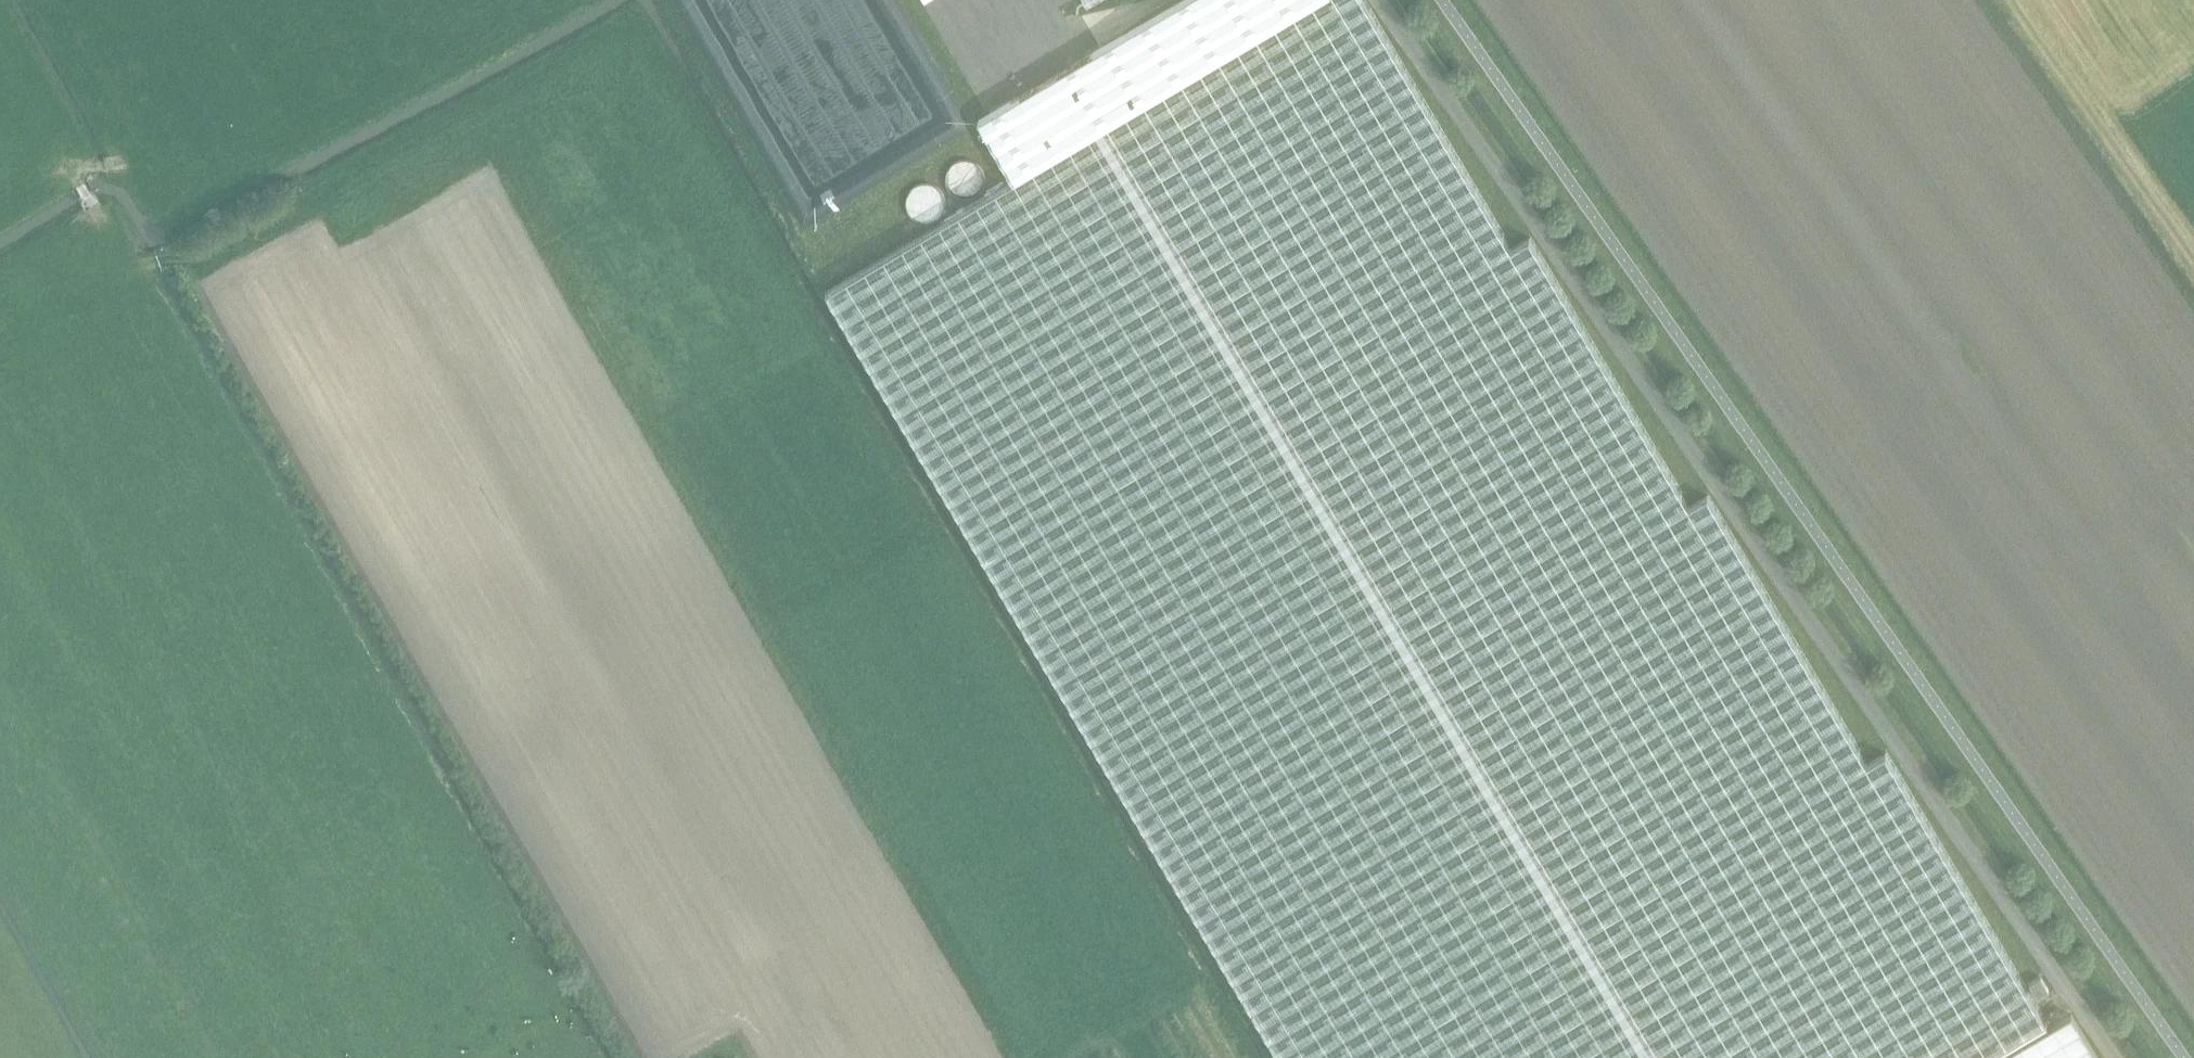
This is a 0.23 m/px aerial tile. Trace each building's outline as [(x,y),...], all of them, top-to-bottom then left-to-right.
[(1282,1057),(1991,1057),(2047,1025),(1886,753),(1867,764),(1708,496),(1689,507),(1530,238),(1511,249),(1363,0),(1182,0),(979,121),(1014,180),(827,292),(1282,1057)] [(983,168),(980,166),(978,164),(975,162),(972,161),(968,160),(965,160),(962,160),(958,161),(955,163),(953,165),(950,167),(949,170),(947,173),(946,177),(946,180),(946,183),(947,187),(949,190),(951,193),(953,195),(956,197),(959,199),(962,200),(965,200),(969,200),(972,199),(975,198),(978,196),(981,194),(983,191),(985,188),(986,185),(986,181),(986,178),(985,175),(984,171),(983,168)] [(942,191),(940,189),(937,186),(935,185),(931,183),(928,183),(925,183),(921,183),(918,184),(915,186),(913,188),(910,190),(908,193),(907,196),(906,199),(906,203),(906,206),(907,209),(908,212),(910,215),(913,218),(916,220),(919,221),(922,222),(925,223),(929,222),(932,222),(935,220),(938,219),(940,216),(943,214),(944,211),(945,207),(946,204),(946,201),(945,197),(944,194),(942,191)] [(2050,991),(2041,976),(2029,983),(2038,998),(2050,991)] [(2072,1015),(1998,1057),(2097,1057),(2072,1015)]
